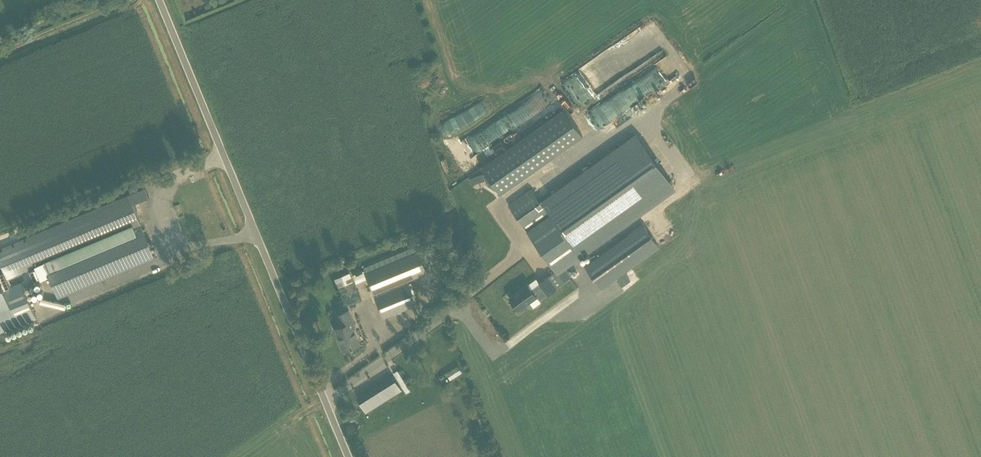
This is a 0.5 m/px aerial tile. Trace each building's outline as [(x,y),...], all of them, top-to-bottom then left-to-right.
[(654,71),(617,91),(626,106),(662,86),(654,71)] [(483,147),(494,143),(488,128),(477,132),(483,147)] [(536,128),(481,167),(500,194),(555,156),(536,128)] [(531,189),(508,206),(556,271),(563,281),(571,276),(566,268),(676,189),(636,133),(539,202),(531,189)] [(473,186),(485,180),(482,172),(469,178),(473,186)] [(58,298),(154,258),(132,204),(149,197),(145,186),(128,194),(128,195),(0,248),(0,263),(3,270),(7,280),(44,265),(58,298)] [(584,266),(601,289),(659,248),(642,225),(584,266)] [(365,274),(383,317),(417,304),(405,275),(423,267),(415,246),(395,254),(397,261),(365,274)] [(616,280),(624,290),(640,278),(632,268),(616,280)] [(36,317),(20,280),(9,285),(7,280),(3,270),(0,271),(0,332),(36,317)] [(339,287),(353,281),(349,272),(335,278),(339,287)] [(527,285),(510,298),(515,306),(518,310),(536,296),(539,299),(546,294),(555,287),(548,277),(540,283),(531,290),(527,285)] [(353,281),(338,287),(345,305),(349,306),(357,302),(360,299),(353,281)] [(337,338),(343,351),(360,344),(352,327),(355,326),(348,310),(336,315),(341,326),(335,328),(339,337),(337,338)] [(450,379),(462,371),(457,365),(446,373),(450,379)] [(393,375),(359,395),(368,411),(402,391),(393,375)]
